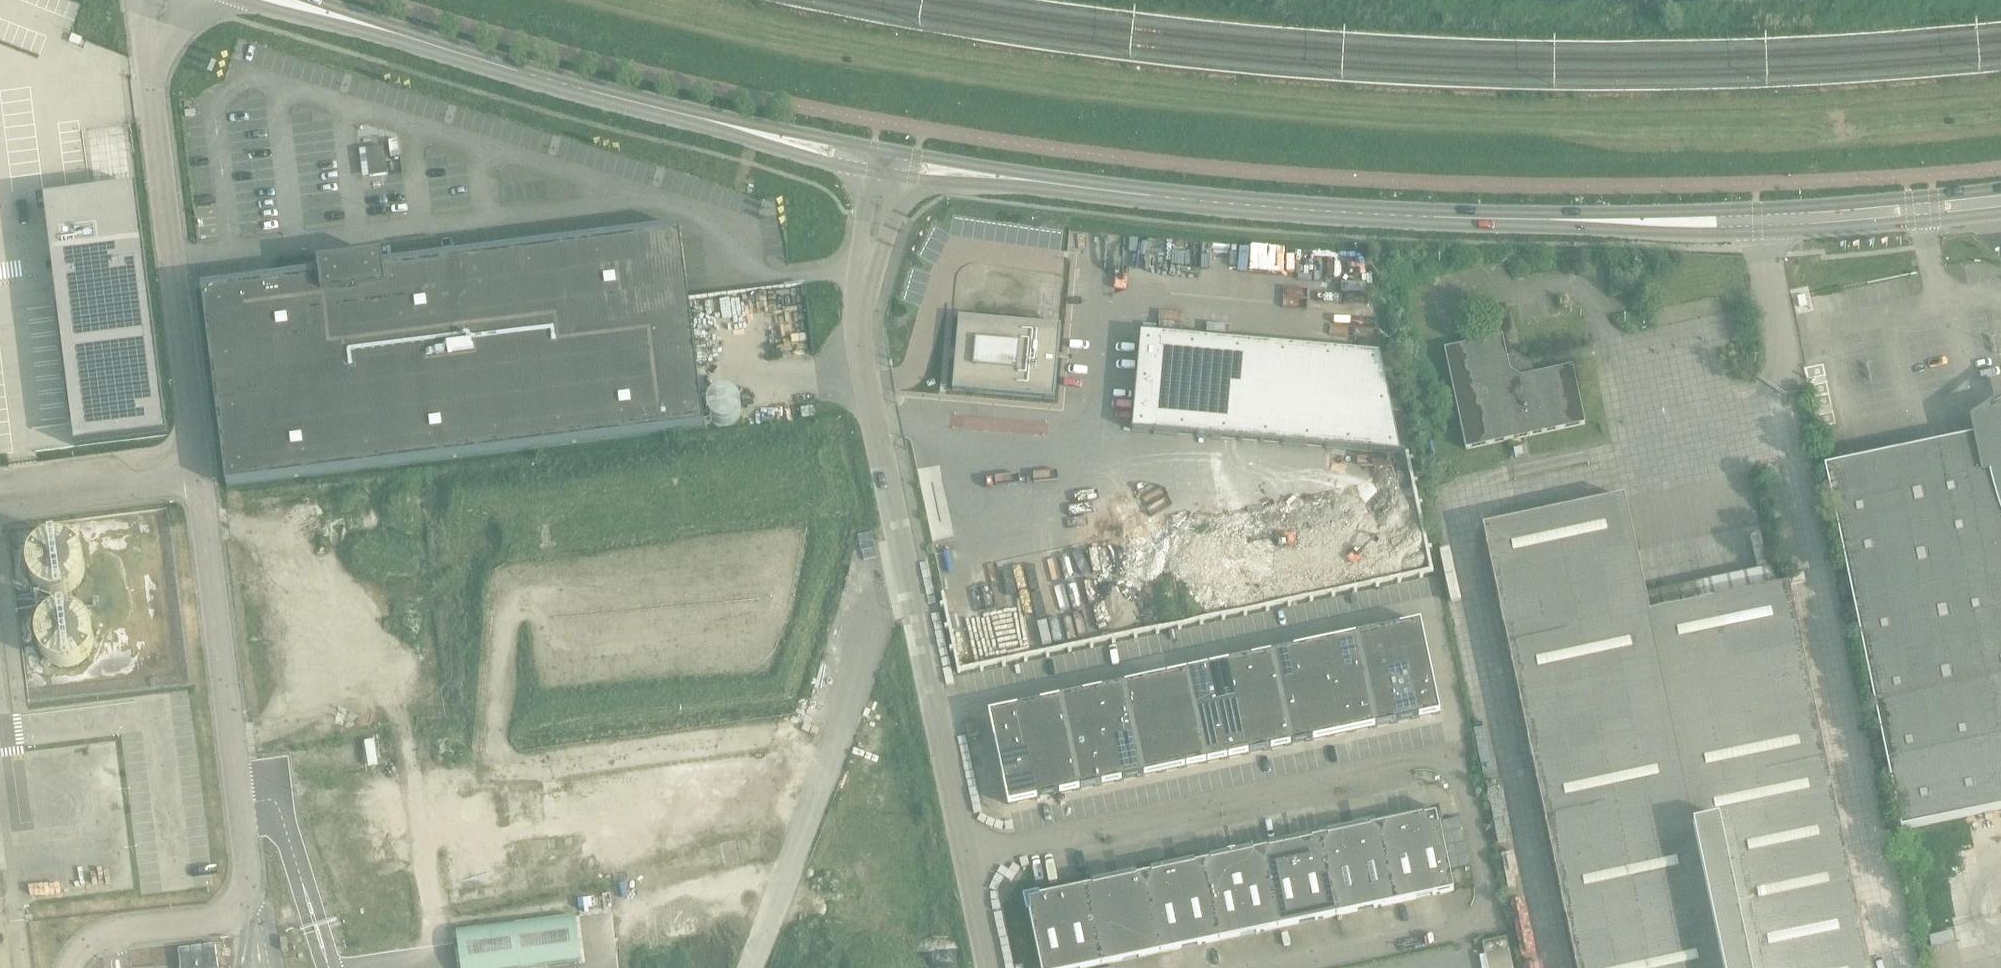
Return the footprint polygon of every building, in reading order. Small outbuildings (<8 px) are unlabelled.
[(361,148),(365,176),(390,173),(387,145),(361,148)] [(137,189),(44,200),(46,211),(75,447),(167,436),(137,189)] [(320,278),(206,292),(205,288),(202,288),(226,486),(704,427),(680,229),(677,229),(677,234),(384,270),(383,257),(379,258),(380,262),(322,269),(322,265),(318,265),(320,278)] [(959,317),(952,391),(1055,400),(1061,325),(959,317)] [(1141,333),(1132,431),(1401,455),(1379,354),(1141,333)] [(1529,372),(1528,371),(1512,360),(1508,361),(1503,337),(1444,349),(1466,450),(1585,424),(1573,366),(1530,375),(1529,372)] [(746,408),(730,385),(707,402),(723,424),(746,408)] [(1981,436),(1990,477),(1992,487),(1995,496),(1998,505),(2000,514),(2000,406),(1979,421),(1981,436)] [(1886,762),(1901,830),(2000,809),(2000,514),(1998,505),(1995,496),(1992,487),(1990,477),(1981,436),(1951,442),(1826,468),(1825,469),(1886,762)] [(1789,586),(1650,615),(1625,498),(1482,528),(1576,967),(1870,967),(1789,586)] [(378,529),(421,526),(419,506),(376,509),(378,529)] [(87,565),(87,564),(87,558),(85,552),(82,546),(78,542),(69,535),(64,533),(58,532),(52,532),(45,534),(35,540),(30,545),(27,550),(25,556),(24,563),(24,569),(26,575),(31,585),(41,592),(47,594),(53,596),(58,596),(66,594),(72,591),(76,588),(81,583),(84,577),(87,571),(87,565)] [(97,637),(97,636),(95,625),(91,618),(89,614),(84,610),(79,607),(72,604),(68,604),(60,604),(53,606),(47,609),(43,612),(38,618),(36,623),(34,629),(33,635),(35,646),(38,653),(42,658),(51,664),(56,666),(63,667),(69,667),(75,666),(82,663),(86,659),(91,654),(94,648),(96,644),(97,637)] [(1440,714),(1420,623),(989,714),(1009,806),(1440,714)] [(978,724),(967,727),(970,739),(981,737),(978,724)] [(356,740),(262,755),(266,780),(360,765),(356,740)] [(1425,815),(1379,825),(1396,903),(1455,890),(1441,826),(1444,826),(1440,810),(1424,813),(1425,815)] [(1337,915),(1396,903),(1379,825),(1371,827),(1371,824),(1328,833),(1329,836),(1321,837),(1337,915)] [(1279,928),(1337,915),(1321,837),(1313,839),(1312,837),(1269,846),(1270,848),(1262,850),(1279,928)] [(1211,861),(1203,862),(1220,940),(1279,928),(1262,850),(1254,852),(1254,849),(1211,858),(1211,861)] [(1161,953),(1220,940),(1203,862),(1195,864),(1195,862),(1152,871),(1152,873),(1145,875),(1161,953)] [(1094,886),(1086,887),(1102,965),(1161,953),(1145,875),(1137,876),(1136,874),(1093,883),(1094,886)] [(1102,965),(1086,887),(1041,897),(1040,894),(1024,898),(1027,910),(1029,909),(1042,967),(1090,967),(1102,965)] [(1482,943),(1487,967),(1513,967),(1507,938),(1482,943)]
